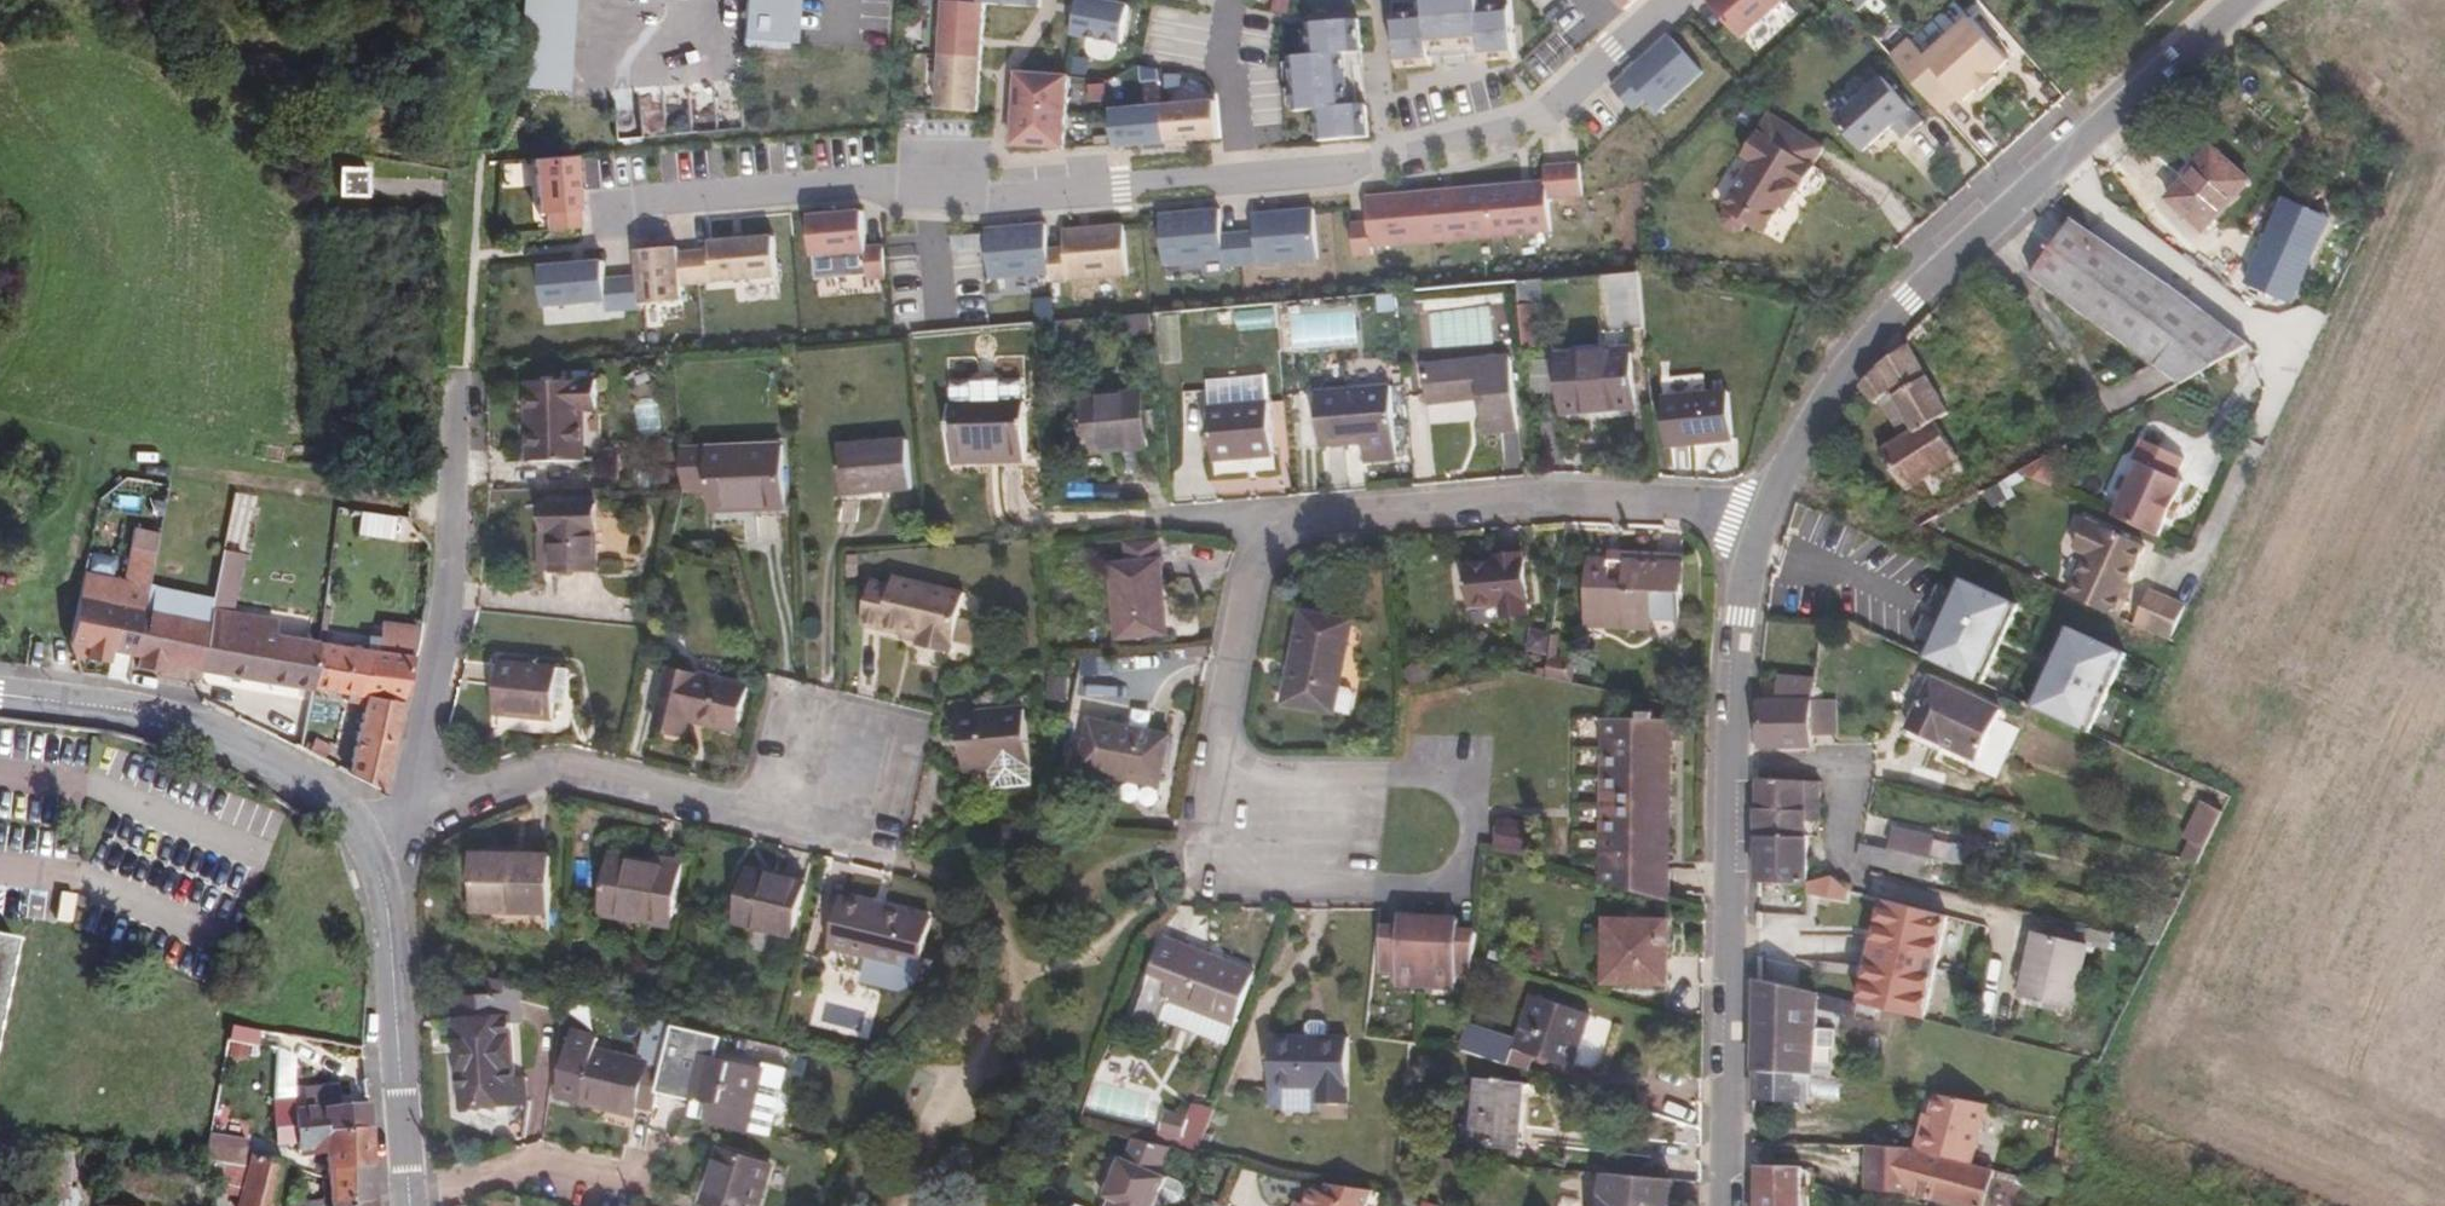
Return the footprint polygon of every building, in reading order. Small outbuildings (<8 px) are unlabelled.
[(738,41),(782,44),(786,0),(742,0),(738,41)] [(931,51),(973,54),(975,25),(977,0),(935,0),(931,51)] [(1115,0),(1069,0),(1064,27),(1111,37),(1118,1),(1115,0)] [(1487,53),(1486,39),(1482,4),(1482,0),(1385,0),(1391,60),(1419,58),(1416,28),(1454,24),(1457,57),(1487,53)] [(1738,28),(1769,0),(1713,0),(1738,28)] [(1907,35),(1888,52),(1940,108),(1957,92),(1961,95),(1976,82),(1983,75),(1990,68),(2005,55),(1968,12),(1923,53),(1907,35)] [(1628,57),(1623,62),(1657,101),(1696,68),(1662,28),(1628,57)] [(1354,65),(1352,35),(1337,36),(1302,39),(1283,40),(1285,69),(1268,71),(1272,117),(1287,116),(1289,137),(1356,131),(1354,104),(1325,106),(1322,68),(1354,65)] [(973,54),(931,51),(926,105),(969,108),(971,82),(973,54)] [(1055,72),(1009,68),(1008,92),(1007,104),(1052,108),(1055,72)] [(1976,82),(1979,85),(1994,72),(1990,68),(1983,75),(1976,82)] [(1882,75),(1835,118),(1863,149),(1892,123),(1904,136),(1922,119),(1882,75)] [(1206,92),(1154,97),(1158,138),(1186,135),(1210,133),(1206,92)] [(1154,97),(1102,103),(1106,143),(1134,140),(1158,138),(1154,97)] [(1052,108),(1007,104),(1006,123),(1005,141),(1050,143),(1052,108)] [(1723,204),(1718,211),(1719,219),(1729,225),(1736,222),(1741,214),(1762,228),(1779,200),(1783,202),(1794,184),(1797,186),(1811,162),(1807,160),(1820,139),(1766,107),(1739,150),(1749,157),(1721,203),(1723,204)] [(2256,166),(2222,140),(2182,193),(2215,220),(2256,166)] [(566,153),(524,156),(528,209),(570,206),(566,153)] [(1539,176),(1540,193),(1576,190),(1572,158),(1537,161),(1539,176)] [(373,196),(373,166),(342,162),(341,192),(373,196)] [(1511,179),(1479,182),(1483,232),(1543,226),(1540,193),(1539,176),(1511,179)] [(1444,184),(1418,186),(1422,237),(1483,232),(1479,182),(1444,184)] [(1378,189),(1358,191),(1362,241),(1422,237),(1418,186),(1378,189)] [(1267,195),(1245,197),(1247,215),(1229,216),(1231,229),(1233,248),(1309,242),(1305,192),(1267,195)] [(2285,199),(2244,293),(2258,304),(2264,293),(2292,303),(2329,218),(2285,199)] [(1172,208),(1152,210),(1156,260),(1215,255),(1216,262),(1234,261),(1231,229),(1214,230),(1212,205),(1172,208)] [(2198,387),(2264,346),(2105,224),(2091,213),(2048,268),(2150,347),(2125,385),(2142,409),(2192,381),(2198,387)] [(1005,223),(977,226),(982,275),(1042,269),(1037,220),(1005,223)] [(1107,222),(1053,228),(1057,270),(1111,265),(1107,222)] [(856,231),(803,236),(807,280),(860,275),(856,231)] [(650,246),(629,249),(634,298),(679,293),(674,244),(650,246)] [(760,245),(701,249),(705,294),(764,289),(760,245)] [(563,261),(530,265),(534,311),(606,305),(602,258),(563,261)] [(1923,335),(1902,355),(1911,364),(1929,345),(1923,335)] [(1631,396),(1626,344),(1553,349),(1557,399),(1631,396)] [(1510,415),(1503,351),(1417,356),(1420,391),(1475,389),(1478,417),(1510,415)] [(1264,428),(1255,353),(1195,357),(1203,433),(1264,428)] [(1870,388),(1872,392),(1876,401),(1889,395),(1913,447),(1901,452),(1873,462),(1887,498),(1914,488),(1960,473),(1943,437),(1952,433),(1911,364),(1902,355),(1870,388)] [(940,374),(940,399),(1010,397),(1009,372),(988,373),(988,370),(961,371),(961,374),(940,374)] [(585,402),(582,377),(515,380),(516,455),(570,454),(572,403),(585,402)] [(1389,447),(1382,378),(1310,382),(1315,433),(1357,432),(1359,450),(1389,447)] [(1735,432),(1727,389),(1669,395),(1675,439),(1735,432)] [(1140,440),(1135,393),(1073,397),(1077,445),(1140,440)] [(1889,395),(1876,401),(1901,452),(1913,447),(1889,395)] [(940,399),(938,399),(941,459),(1014,457),(1012,397),(1010,397),(940,399)] [(2024,453),(2037,476),(2077,453),(2063,430),(2024,453)] [(897,482),(895,437),(831,439),(834,486),(897,482)] [(667,448),(669,483),(700,483),(702,508),(752,506),(755,511),(779,509),(774,446),(667,448)] [(2146,471),(2119,525),(2162,547),(2172,527),(2179,513),(2190,493),(2184,490),(2194,471),(2151,450),(2141,469),(2146,471)] [(2019,485),(2030,480),(2037,476),(2024,453),(2012,470),(2019,485)] [(1960,473),(1914,488),(1926,506),(1968,491),(1960,473)] [(580,570),(580,507),(529,510),(528,538),(520,539),(522,571),(580,570)] [(2179,513),(2172,527),(2178,530),(2185,516),(2179,513)] [(2076,603),(2117,621),(2127,602),(2122,599),(2128,586),(2143,554),(2087,527),(2074,553),(2086,559),(2076,582),(2084,587),(2076,603)] [(1159,631),(1149,553),(1143,554),(1140,538),(1112,544),(1113,558),(1101,561),(1110,637),(1159,631)] [(1532,598),(1534,540),(1508,541),(1508,551),(1476,552),(1474,584),(1505,584),(1505,598),(1532,598)] [(1672,620),(1678,554),(1620,547),(1618,553),(1588,549),(1582,611),(1672,620)] [(192,677),(302,696),(354,705),(337,777),(370,792),(402,667),(355,659),(263,643),(265,631),(222,624),(234,563),(215,560),(206,605),(177,599),(173,626),(136,618),(76,604),(70,602),(60,646),(129,659),(127,670),(153,676),(152,682),(189,689),(192,677)] [(941,644),(952,584),(860,564),(852,608),(871,614),(871,622),(908,629),(907,637),(941,644)] [(2017,604),(1963,579),(1927,656),(1982,681),(2017,604)] [(173,626),(177,599),(142,592),(81,580),(76,604),(136,618),(173,626)] [(2076,582),(2068,599),(2076,603),(2084,587),(2076,582)] [(2122,599),(2127,602),(2133,589),(2128,586),(2122,599)] [(2174,647),(2189,614),(2156,598),(2141,630),(2174,647)] [(1328,704),(1344,610),(1297,601),(1279,694),(1328,704)] [(403,661),(409,630),(363,621),(355,659),(402,667),(403,661)] [(2123,654),(2067,629),(2033,706),(2088,731),(2123,654)] [(558,699),(558,665),(489,663),(487,710),(542,714),(544,698),(558,699)] [(1821,690),(1821,670),(1795,666),(1787,665),(1786,694),(1763,694),(1765,738),(1822,738),(1822,725),(1821,690)] [(1055,688),(1057,667),(1044,667),(1042,688),(1055,688)] [(732,719),(739,681),(662,668),(650,723),(678,729),(683,710),(732,719)] [(1846,692),(1821,690),(1822,725),(1846,726),(1846,692)] [(1973,753),(1987,726),(1922,692),(1913,711),(1909,722),(1973,753)] [(1018,777),(1014,700),(967,703),(964,694),(946,696),(949,726),(952,726),(956,754),(976,754),(980,778),(1018,777)] [(1185,715),(1189,703),(1175,698),(1172,712),(1185,715)] [(1157,779),(1161,732),(1086,720),(1077,772),(1116,779),(1120,773),(1157,779)] [(1612,721),(1600,891),(1665,904),(1675,729),(1612,721)] [(306,747),(300,756),(312,763),(317,753),(306,747)] [(1765,897),(1815,898),(1815,874),(1816,820),(1809,820),(1809,808),(1825,808),(1826,770),(1767,764),(1766,805),(1765,869),(1765,897)] [(2190,881),(2213,830),(2188,818),(2174,854),(2178,857),(2171,875),(2190,881)] [(1874,858),(1873,861),(1935,879),(1946,839),(1908,827),(1901,850),(1879,843),(1874,858)] [(547,899),(549,843),(478,840),(478,894),(547,899)] [(1506,846),(1503,868),(1503,871),(1519,874),(1522,846),(1506,843),(1506,846)] [(1487,866),(1503,868),(1506,846),(1489,844),(1487,866)] [(669,908),(680,850),(657,846),(652,854),(611,848),(603,896),(669,908)] [(789,925),(801,875),(747,861),(734,911),(789,925)] [(916,949),(926,912),(840,888),(827,935),(896,955),(901,944),(916,949)] [(1952,916),(1912,904),(1901,951),(1937,962),(1952,916)] [(21,911),(0,906),(0,1011),(21,911)] [(1394,922),(1377,921),(1373,955),(1392,955),(1392,972),(1451,974),(1452,958),(1468,958),(1471,923),(1453,922),(1453,910),(1394,908),(1394,922)] [(1601,979),(1660,983),(1663,923),(1604,919),(1601,979)] [(1218,1038),(1245,965),(1161,933),(1131,1016),(1153,1025),(1158,1016),(1218,1038)] [(2016,1003),(2065,1014),(2081,948),(2033,936),(2016,1003)] [(1757,1026),(1752,1070),(1750,1086),(1796,1093),(1799,1074),(1819,1078),(1821,1063),(1839,1066),(1841,1032),(1822,1028),(1824,1009),(1837,1019),(1863,1027),(1866,1014),(1848,1008),(1825,1001),(1812,997),(1798,992),(1782,987),(1783,978),(1780,947),(1764,945),(1763,982),(1757,1026)] [(1889,1021),(1876,1016),(1882,992),(1833,976),(1832,979),(1804,970),(1800,985),(1783,978),(1782,987),(1798,992),(1812,997),(1825,1001),(1848,1008),(1866,1014),(1863,1027),(1885,1034),(1889,1021)] [(514,991),(488,984),(489,1008),(454,1011),(456,1032),(451,1032),(458,1112),(521,1109),(520,1086),(511,1086),(505,1029),(516,1028),(514,991)] [(1460,1044),(1458,1068),(1514,1078),(1517,1060),(1559,1067),(1567,1012),(1511,1002),(1500,1056),(1489,1054),(1489,1047),(1460,1044)] [(593,1008),(571,1003),(566,1025),(587,1030),(593,1008)] [(668,1051),(673,1027),(663,1024),(652,1022),(640,1069),(646,1071),(644,1079),(595,1066),(598,1053),(570,1046),(555,1108),(628,1128),(631,1120),(648,1124),(653,1109),(692,1119),(693,1115),(705,1118),(701,1137),(738,1148),(747,1115),(754,1091),(683,1071),(686,1055),(668,1051)] [(262,1044),(264,1030),(238,1026),(235,1041),(262,1044)] [(691,1031),(673,1027),(668,1051),(686,1055),(691,1031)] [(1338,1098),(1338,1036),(1268,1034),(1266,1109),(1312,1112),(1313,1098),(1338,1098)] [(274,1052),(280,1094),(293,1092),(290,1061),(274,1052)] [(1819,1078),(1838,1082),(1839,1066),(1821,1063),(1819,1078)] [(369,1110),(369,1103),(336,1105),(334,1084),(299,1086),(299,1105),(272,1106),(272,1126),(278,1126),(279,1138),(290,1138),(291,1146),(334,1143),(334,1134),(371,1132),(369,1110)] [(1458,1151),(1510,1155),(1516,1095),(1474,1092),(1471,1126),(1459,1125),(1458,1151)] [(1932,1126),(1921,1157),(1859,1148),(1856,1190),(1917,1203),(1927,1205),(1999,1205),(2005,1188),(1976,1178),(1995,1124),(1945,1110),(1938,1128),(1932,1126)] [(1172,1136),(1175,1120),(1150,1113),(1146,1129),(1172,1136)] [(747,1115),(738,1148),(758,1153),(766,1127),(763,1120),(747,1115)] [(1176,1116),(1175,1120),(1172,1136),(1184,1140),(1189,1119),(1176,1116)] [(373,1145),(371,1132),(334,1134),(334,1143),(339,1169),(340,1169),(376,1169),(373,1145)] [(54,1192),(74,1196),(79,1157),(58,1155),(54,1192)] [(1788,1159),(1743,1158),(1743,1205),(1788,1205),(1788,1159)] [(209,1162),(207,1162),(195,1160),(194,1171),(208,1173),(209,1162)] [(1104,1179),(1098,1177),(1089,1205),(1142,1205),(1146,1195),(1139,1191),(1145,1173),(1110,1161),(1104,1179)] [(263,1175),(209,1162),(208,1173),(207,1182),(235,1186),(233,1202),(262,1205),(263,1175)] [(295,1166),(264,1164),(263,1175),(262,1205),(292,1205),(295,1166)] [(378,1182),(376,1169),(340,1169),(339,1169),(345,1204),(380,1202),(378,1182)] [(766,1183),(716,1169),(706,1205),(761,1205),(766,1183)] [(1587,1184),(1583,1205),(1654,1205),(1656,1193),(1587,1184)] [(1303,1205),(1350,1205),(1352,1201),(1310,1186),(1303,1205)] [(2036,1199),(2005,1188),(1999,1205),(2034,1205),(2036,1199)] [(53,1205),(84,1205),(82,1197),(74,1196),(54,1192),(53,1205)]
